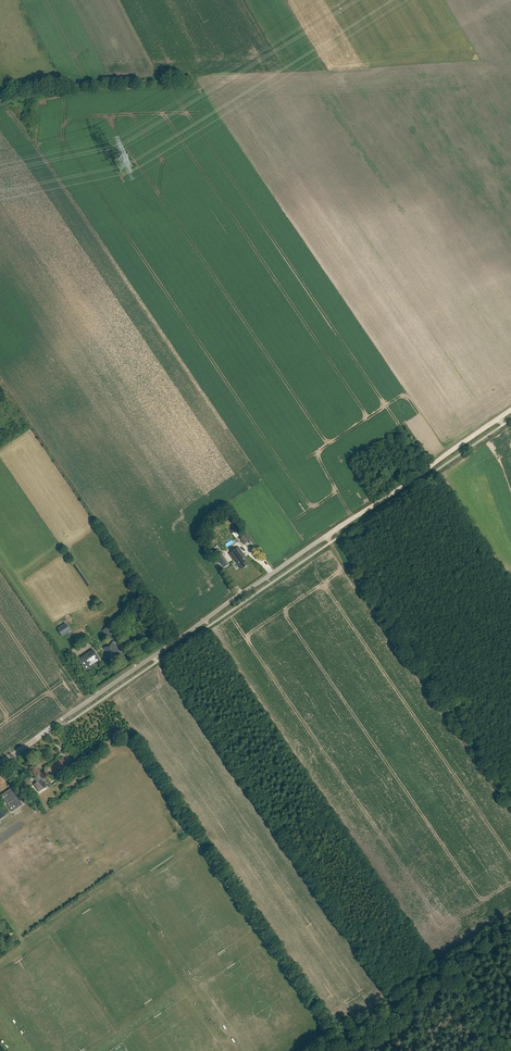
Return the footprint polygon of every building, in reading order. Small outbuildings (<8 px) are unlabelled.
[(246,534),(243,530),(239,533),(241,537),(240,538),(245,544),(250,540),(246,534)] [(249,564),(245,559),(246,558),(239,547),(229,554),(234,562),(235,561),(241,570),(249,564)] [(214,554),(223,568),(230,563),(220,550),(214,554)] [(63,637),(71,631),(66,623),(57,629),(63,637)] [(110,626),(105,630),(106,629),(110,636),(109,636),(110,637),(115,633),(110,626)] [(113,642),(103,649),(110,659),(111,658),(114,662),(123,656),(113,642)] [(86,669),(101,659),(93,648),(78,658),(86,669)] [(52,773),(61,767),(58,761),(48,767),(52,773)] [(39,780),(34,784),(39,792),(48,786),(43,780),(46,779),(46,778),(49,776),(45,771),(42,773),(36,763),(29,768),(36,777),(39,780)] [(12,812),(22,805),(21,803),(11,788),(0,796),(10,810),(12,812)]
